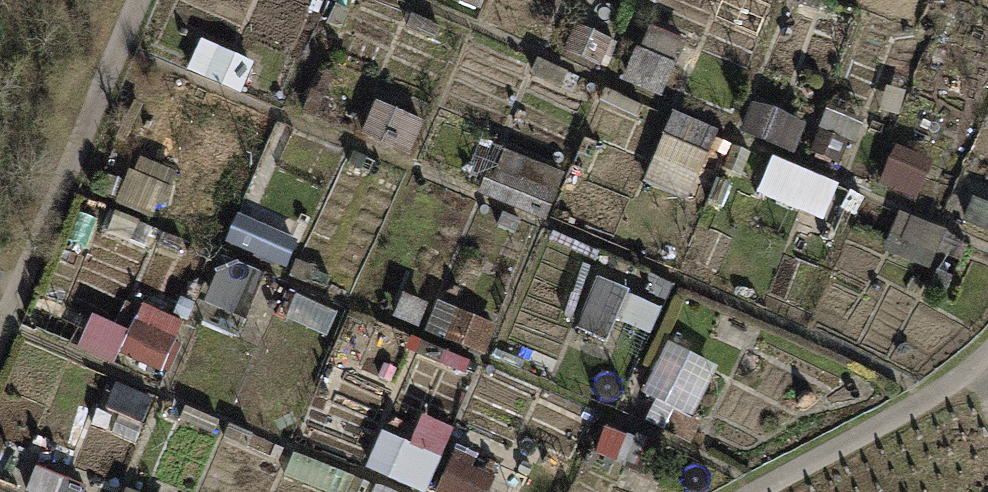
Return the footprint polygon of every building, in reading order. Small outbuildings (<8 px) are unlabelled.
[(653,28),(631,77),(669,94),(691,44),(653,28)] [(745,110),(741,134),(805,145),(809,120),(745,110)] [(670,114),(655,188),(703,198),(718,124),(670,114)] [(516,153),(497,188),(549,216),(568,181),(516,153)] [(760,203),(827,230),(846,186),(779,158),(760,203)] [(294,262),(302,234),(242,216),(234,245),(294,262)] [(657,334),(666,305),(601,285),(592,315),(657,334)] [(300,298),(286,341),(277,338),(257,402),(302,416),(336,309),(300,298)] [(402,377),(413,343),(386,334),(375,368),(402,377)] [(645,419),(694,441),(726,368),(677,347),(645,419)] [(373,469),(424,491),(433,491),(448,459),(389,433),(373,469)] [(442,491),(496,491),(506,472),(461,451),(442,491)]
